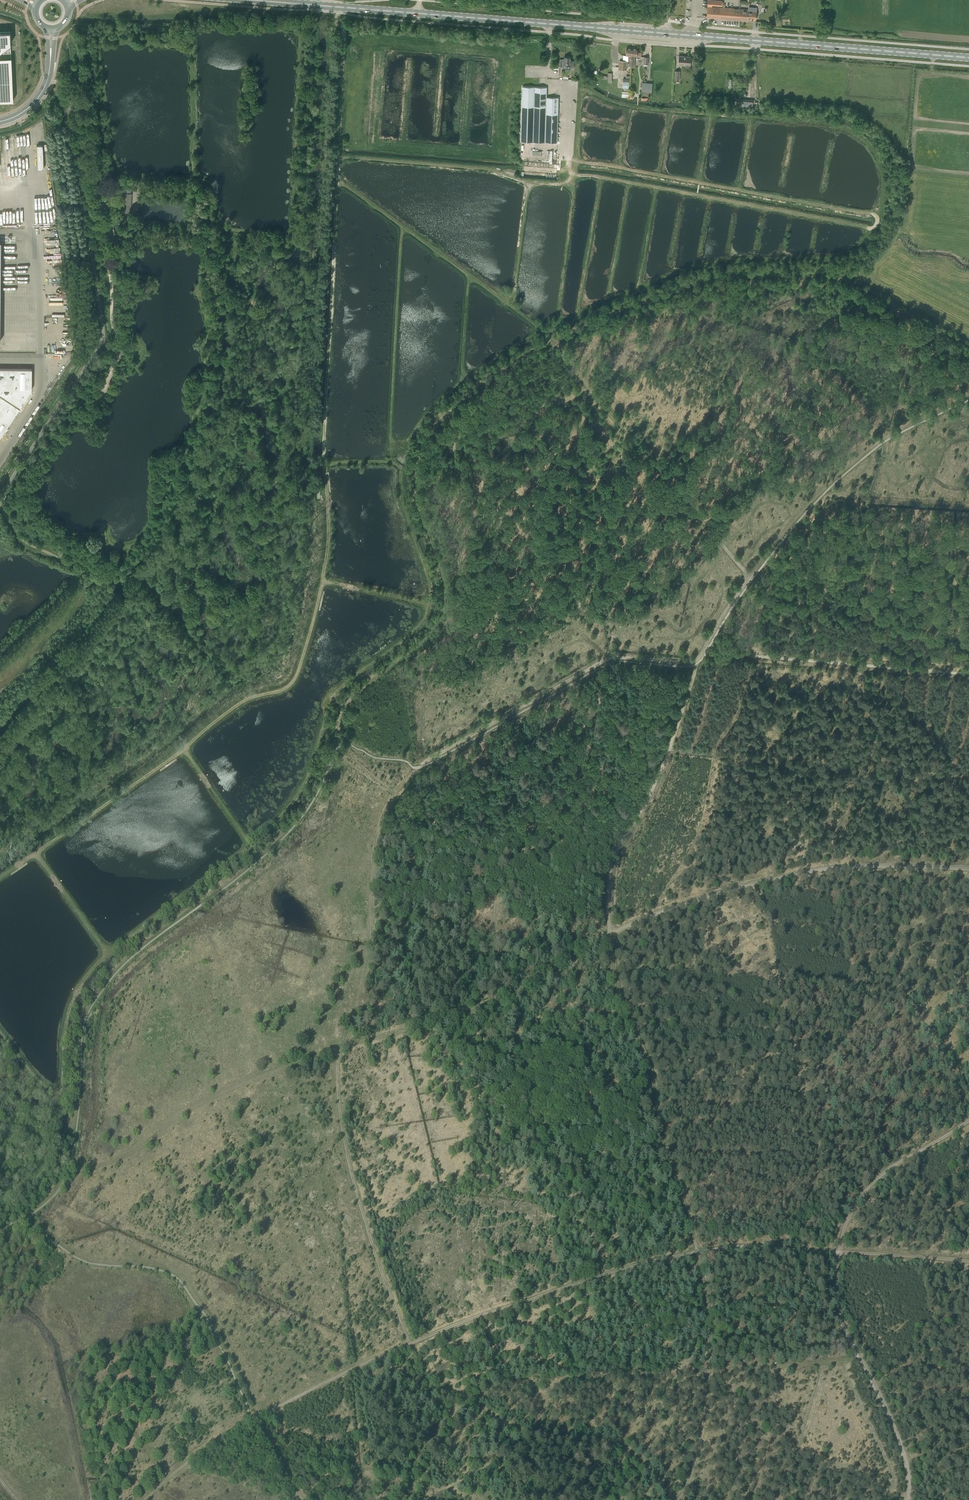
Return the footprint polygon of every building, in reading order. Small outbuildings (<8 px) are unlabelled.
[(707,18),(747,21),(748,19),(755,20),(756,15),(756,12),(748,11),(748,10),(748,9),(721,7),(712,7),(712,5),(721,5),(722,1),(713,0),(709,0),(708,0),(707,18)] [(0,32),(0,102),(12,101),(9,31),(0,32)] [(637,48),(632,48),(631,62),(631,66),(634,66),(635,56),(641,56),(641,52),(637,52),(637,48)] [(563,66),(570,66),(573,66),(574,61),(571,61),(571,56),(564,56),(564,58),(563,58),(563,59),(560,59),(559,67),(563,67),(563,66)] [(679,56),(678,65),(690,66),(691,57),(679,56)] [(652,83),(642,82),(641,91),(651,92),(652,83)] [(557,143),(558,97),(546,97),(547,87),(522,86),(521,142),(557,143)] [(740,106),(752,107),(753,100),(740,99),(740,106)] [(130,212),(131,193),(123,193),(122,212),(130,212)] [(31,390),(31,369),(0,369),(0,437),(31,390)]
